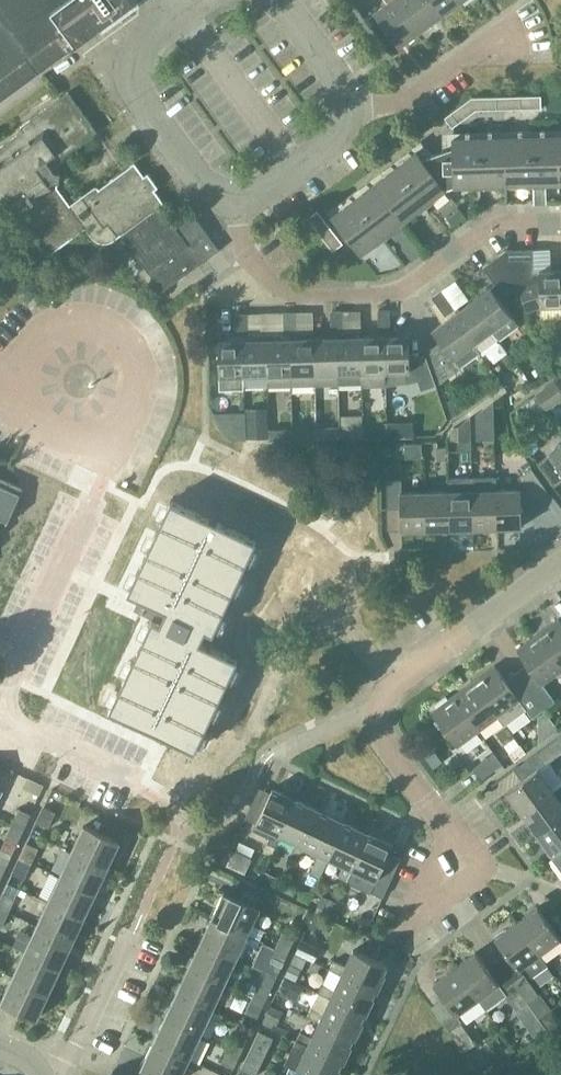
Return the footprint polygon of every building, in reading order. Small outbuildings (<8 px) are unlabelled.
[(63,56),(80,43),(135,3),(133,0),(0,0),(0,102),(63,56)] [(394,0),(384,0),(388,5),(374,15),(399,50),(420,34),(394,0)] [(425,0),(394,0),(420,34),(440,20),(425,0)] [(456,0),(425,0),(440,20),(460,5),(456,0)] [(67,95),(21,129),(24,133),(0,151),(0,162),(4,167),(0,170),(0,194),(48,258),(86,230),(76,216),(77,215),(74,211),(71,206),(67,210),(50,188),(54,184),(61,185),(62,175),(56,174),(52,169),(97,135),(67,95)] [(515,97),(506,98),(506,110),(516,110),(515,97)] [(525,97),(515,97),(516,110),(525,110),(525,97)] [(534,110),(534,97),(525,97),(525,110),(534,110)] [(543,97),(534,97),(534,110),(544,109),(543,97)] [(479,111),(474,98),(465,105),(472,115),(479,111)] [(488,111),(488,98),(474,98),(479,111),(488,111)] [(497,110),(497,98),(488,98),(488,111),(497,110)] [(506,98),(497,98),(497,110),(506,110),(506,98)] [(472,115),(465,105),(459,109),(466,120),(472,115)] [(466,120),(459,109),(453,114),(460,124),(466,120)] [(460,124),(453,114),(447,118),(454,128),(460,124)] [(456,187),(560,185),(560,137),(454,140),(455,150),(433,157),(429,152),(422,157),(418,152),(355,201),(333,217),(363,256),(447,191),(448,193),(456,189),(456,187)] [(429,152),(422,143),(415,148),(418,152),(422,157),(429,152)] [(95,241),(99,243),(103,245),(107,245),(111,244),(115,241),(122,236),(161,207),(164,204),(155,192),(158,190),(148,176),(145,179),(134,165),(74,211),(77,215),(76,216),(86,230),(92,238),(95,241)] [(534,189),(534,204),(546,204),(545,189),(534,189)] [(161,207),(122,236),(164,292),(211,257),(209,253),(208,253),(205,249),(207,239),(210,237),(199,222),(194,215),(176,228),(161,207)] [(457,211),(447,219),(452,226),(463,218),(457,211)] [(326,220),(320,212),(310,219),(316,228),(326,220)] [(326,220),(316,228),(322,236),(332,228),(326,220)] [(339,236),(332,228),(322,236),(328,244),(339,236)] [(345,245),(339,236),(328,244),(335,253),(345,245)] [(533,251),(505,252),(517,285),(518,285),(524,285),(534,282),(534,272),(533,251)] [(517,285),(505,252),(483,268),(503,295),(517,285)] [(518,285),(526,312),(540,307),(560,306),(560,271),(539,272),(534,272),(534,282),(524,285),(518,285)] [(519,327),(512,317),(491,289),(471,303),(492,331),(498,340),(499,341),(519,327)] [(439,307),(448,301),(441,292),(433,298),(439,307)] [(454,310),(448,301),(439,307),(445,316),(454,310)] [(492,331),(471,303),(452,317),(479,354),(498,340),(492,331)] [(379,322),(390,322),(389,311),(379,311),(379,322)] [(332,324),(343,323),(342,312),(332,313),(332,324)] [(285,325),(295,325),(295,314),(284,314),(285,325)] [(237,326),(248,326),(247,315),(237,315),(237,326)] [(452,317),(433,331),(441,343),(429,351),(441,384),(458,372),(457,370),(465,365),(479,354),(452,317)] [(390,333),(390,322),(379,322),(379,333),(390,333)] [(343,323),(332,324),(332,335),(343,334),(343,323)] [(295,325),(285,325),(285,336),(296,336),(295,325)] [(248,326),(237,326),(238,337),(248,337),(248,326)] [(385,337),(361,338),(362,384),(363,388),(386,387),(386,373),(385,337)] [(409,337),(385,337),(386,373),(404,372),(408,385),(418,381),(421,391),(436,386),(425,356),(410,362),(409,337)] [(362,384),(361,338),(338,339),(338,374),(339,374),(339,385),(362,384)] [(338,339),(314,340),(315,386),(339,385),(339,374),(338,374),(338,339)] [(290,340),(267,341),(268,376),(267,376),(268,387),(292,387),(290,340)] [(315,386),(314,340),(290,340),(292,387),(315,386)] [(267,341),(243,342),(244,377),(267,376),(268,376),(267,341)] [(244,377),(243,342),(219,342),(220,391),(244,390),(243,377),(244,377)] [(527,380),(518,387),(524,396),(533,388),(527,380)] [(483,381),(478,383),(475,387),(477,392),(481,395),(486,393),(489,389),(487,384),(483,381)] [(555,381),(536,395),(546,409),(560,399),(560,390),(555,381)] [(456,399),(447,402),(453,418),(460,412),(456,399)] [(476,429),(494,429),(493,403),(476,415),(476,429)] [(268,414),(247,414),(247,439),(269,439),(268,414)] [(470,418),(459,426),(459,443),(471,442),(470,418)] [(388,438),(405,437),(404,424),(388,425),(388,438)] [(364,439),(380,438),(379,427),(364,427),(364,439)] [(270,430),(270,440),(278,440),(278,430),(270,430)] [(318,444),(317,430),(299,431),(300,445),(318,444)] [(81,505),(97,471),(24,438),(8,472),(81,505)] [(449,448),(447,448),(437,449),(438,462),(449,461),(449,448)] [(558,465),(550,455),(538,464),(555,487),(560,483),(560,463),(558,465)] [(520,491),(497,491),(496,491),(497,529),(522,528),(522,511),(548,492),(531,469),(520,478),(520,491)] [(1,518),(7,521),(3,528),(5,529),(24,488),(0,477),(0,526),(1,518)] [(497,529),(496,491),(497,491),(497,478),(473,479),(474,530),(497,529)] [(474,530),(473,479),(449,479),(449,493),(450,493),(451,530),(474,530)] [(426,493),(403,494),(402,481),(387,481),(388,510),(401,510),(402,532),(427,531),(426,493)] [(450,493),(449,493),(426,493),(427,531),(451,530),(450,493)] [(238,659),(200,641),(206,630),(213,633),(257,541),(171,501),(128,593),(165,611),(160,622),(152,619),(109,711),(195,751),(238,659)] [(560,620),(538,635),(560,666),(560,621),(560,620)] [(517,651),(539,681),(528,689),(544,710),(555,702),(543,685),(560,672),(560,666),(538,635),(517,651)] [(495,667),(474,682),(499,717),(506,726),(527,710),(532,718),(544,710),(528,689),(517,697),(495,667)] [(499,717),(474,682),(453,697),(479,732),(499,717)] [(479,732),(453,697),(432,713),(457,748),(479,732)] [(560,754),(560,737),(537,755),(545,766),(560,754)] [(526,754),(520,746),(509,754),(515,762),(526,754)] [(432,747),(423,753),(433,768),(442,762),(432,747)] [(502,765),(495,754),(473,769),(481,780),(502,765)] [(522,814),(554,791),(538,770),(507,793),(522,814)] [(253,830),(269,838),(266,844),(275,848),(281,836),(280,836),(296,801),(272,790),(253,830)] [(522,814),(537,835),(560,818),(560,802),(554,791),(522,814)] [(320,812),(296,801),(280,836),(281,836),(296,843),(290,855),(299,859),(305,847),(304,847),(320,812)] [(19,810),(13,824),(25,830),(32,815),(19,810)] [(344,823),(320,812),(304,847),(305,847),(316,853),(314,866),(310,875),(319,879),(323,871),(328,859),(327,858),(344,823)] [(54,819),(42,813),(37,823),(49,829),(54,819)] [(537,835),(553,856),(560,849),(560,818),(537,835)] [(351,869),(368,834),(344,823),(327,858),(328,859),(343,866),(338,878),(346,881),(351,869)] [(25,830),(13,824),(6,840),(18,845),(25,830)] [(71,852),(107,868),(119,843),(83,826),(71,852)] [(382,899),(394,875),(382,869),(392,846),(368,834),(351,869),(346,881),(382,899)] [(27,844),(20,859),(32,865),(39,849),(27,844)] [(553,856),(560,867),(560,849),(553,856)] [(71,852),(60,877),(95,893),(107,868),(71,852)] [(226,866),(244,874),(251,860),(233,852),(226,866)] [(32,865),(20,859),(13,874),(25,880),(32,865)] [(1,880),(8,865),(0,861),(0,880),(1,880)] [(279,879),(265,872),(261,880),(275,887),(279,879)] [(60,877),(48,902),(83,918),(95,893),(60,877)] [(290,882),(285,891),(295,895),(297,890),(295,884),(290,882)] [(0,901),(0,910),(9,914),(21,889),(8,884),(3,894),(0,901)] [(224,892),(212,918),(247,934),(260,940),(264,930),(252,924),(259,909),(224,892)] [(330,918),(337,902),(322,895),(315,911),(330,918)] [(83,918),(48,902),(36,927),(71,944),(83,918)] [(538,908),(517,923),(539,955),(560,939),(538,908)] [(9,914),(0,910),(0,928),(2,929),(9,914)] [(304,924),(312,927),(317,925),(321,917),(309,911),(304,924)] [(212,918),(200,943),(235,959),(247,934),(212,918)] [(539,955),(517,923),(495,939),(518,970),(523,966),(532,978),(548,966),(539,955)] [(36,927),(24,952),(59,969),(71,944),(36,927)] [(284,933),(277,948),(289,954),(296,939),(284,933)] [(321,949),(302,940),(296,953),(314,962),(321,949)] [(235,959),(200,943),(188,968),(224,984),(235,959)] [(289,954),(277,948),(269,964),(282,969),(289,954)] [(342,976),(376,992),(388,967),(354,951),(346,967),(334,962),(329,972),(341,977),(342,976)] [(59,969),(24,952),(12,977),(47,994),(59,969)] [(501,999),(493,988),(499,984),(476,953),(455,969),(477,1000),(486,1011),(501,999)] [(291,964),(286,976),(297,981),(302,970),(291,964)] [(188,968),(177,993),(212,1009),(224,984),(188,968)] [(260,983),(273,989),(277,979),(255,969),(251,979),(260,983)] [(477,1000),(455,969),(433,984),(456,1015),(477,1000)] [(512,982),(528,1004),(539,996),(523,974),(512,982)] [(342,976),(341,977),(335,991),(323,986),(318,995),(330,1001),(331,1000),(365,1016),(376,992),(342,976)] [(12,977),(0,1003),(35,1020),(47,994),(12,977)] [(284,980),(278,991),(289,996),(295,985),(284,980)] [(528,1004),(512,982),(501,990),(517,1012),(528,1004)] [(260,983),(253,998),(265,1004),(273,989),(260,983)] [(177,993),(165,1018),(200,1034),(212,1009),(177,993)] [(265,1004),(253,998),(246,1014),(258,1019),(265,1004)] [(331,1000),(330,1001),(323,1015),(311,1009),(307,1018),(319,1024),(319,1023),(354,1039),(365,1016),(331,1000)] [(270,1007),(264,1020),(272,1024),(278,1011),(270,1007)] [(541,1018),(550,1030),(560,1022),(560,1020),(553,1009),(541,1018)] [(165,1018),(153,1043),(188,1060),(200,1034),(165,1018)] [(319,1023),(319,1024),(312,1038),(300,1033),(296,1041),(343,1063),(354,1039),(319,1023)] [(449,1031),(464,1052),(475,1044),(460,1023),(449,1031)] [(247,1074),(257,1074),(274,1039),(259,1032),(241,1072),(247,1074)] [(236,1033),(233,1039),(229,1048),(242,1054),(249,1039),(236,1033)] [(289,1057),(285,1066),(305,1074),(337,1074),(343,1063),(296,1041),(289,1057)] [(153,1043),(141,1069),(142,1069),(155,1074),(181,1074),(188,1060),(153,1043)] [(242,1054),(229,1048),(222,1064),(235,1070),(242,1054)]
